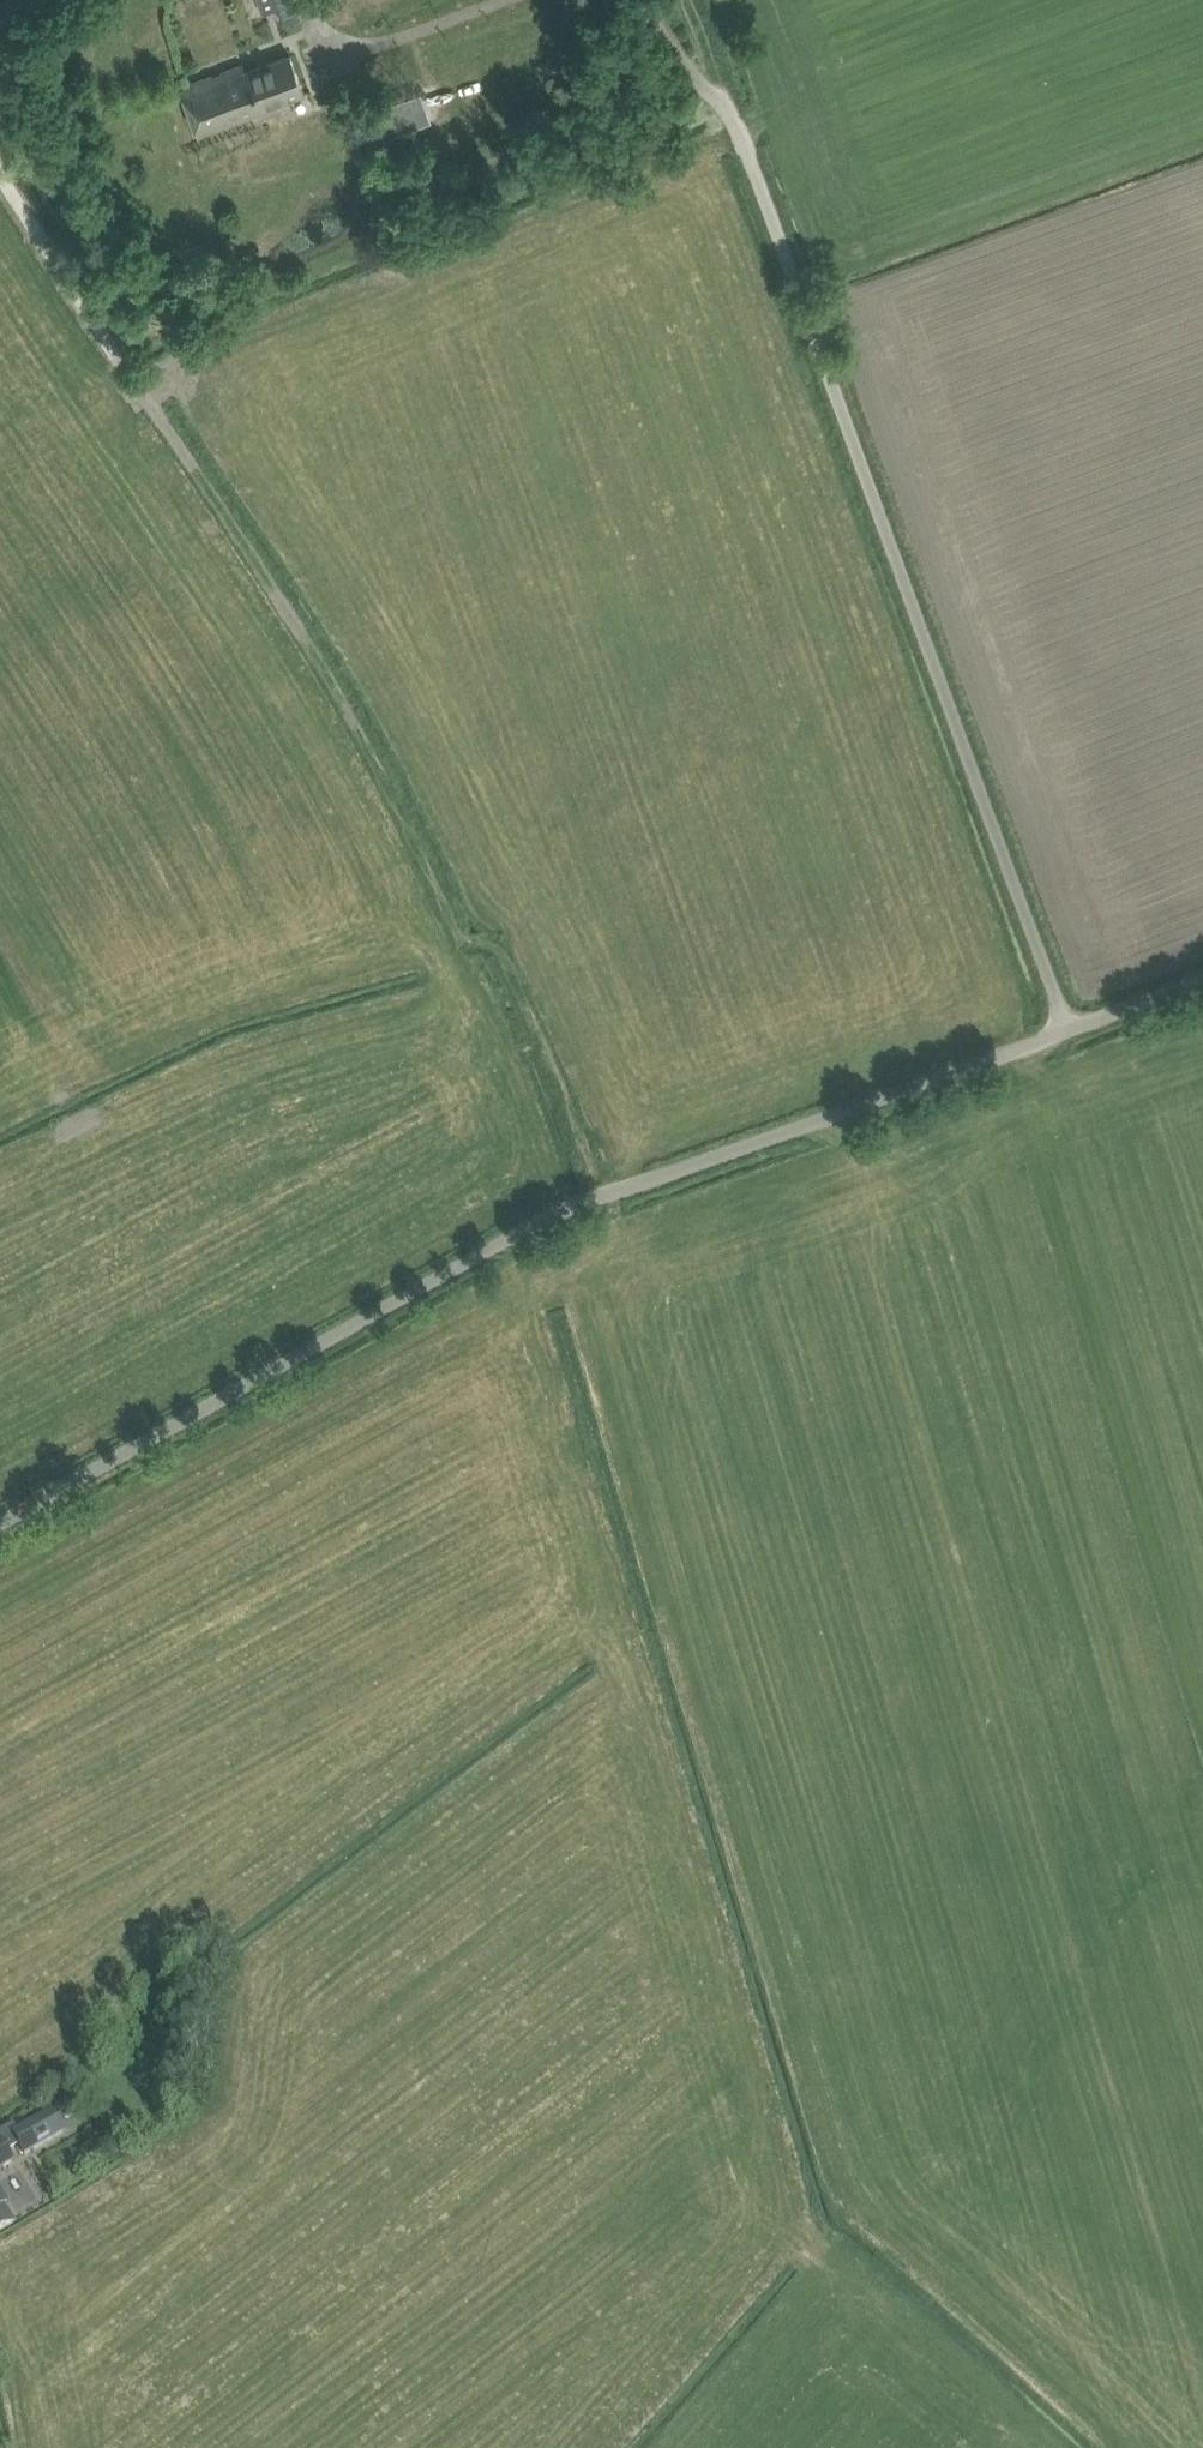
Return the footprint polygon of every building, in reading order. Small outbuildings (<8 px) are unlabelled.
[(285,23),(299,18),(293,0),(279,5),(285,23)] [(243,64),(180,87),(197,132),(305,91),(290,54),(246,70),(243,64)] [(419,94),(381,107),(388,129),(426,115),(419,94)] [(24,2157),(65,2133),(52,2112),(11,2136),(24,2157)] [(11,2162),(0,2144),(0,2169),(11,2162)] [(15,2221),(6,2206),(6,2205),(0,2194),(0,2230),(15,2221)]
